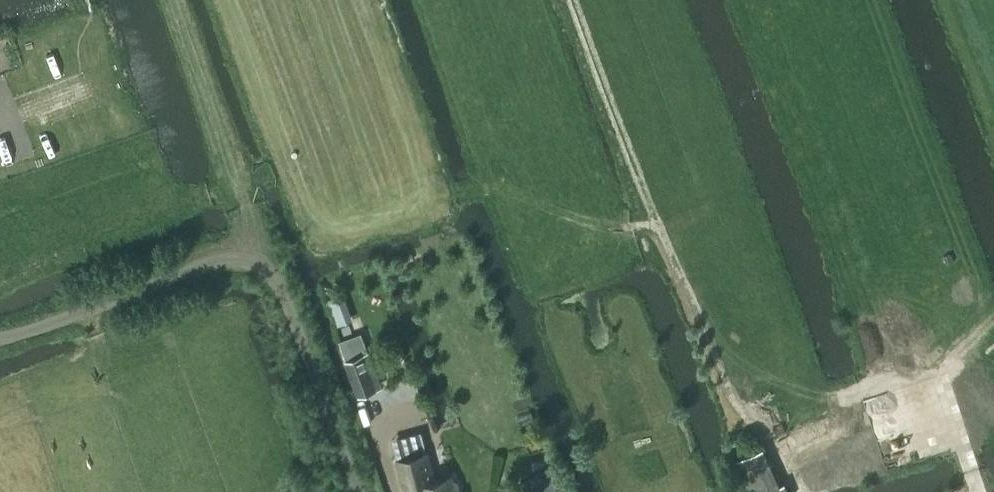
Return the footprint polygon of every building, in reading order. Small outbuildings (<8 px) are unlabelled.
[(363,337),(341,345),(346,359),(345,359),(358,394),(376,387),(363,352),(368,351),(363,337)] [(457,490),(455,482),(452,480),(451,477),(429,483),(422,454),(397,461),(406,491),(456,491),(457,490)] [(521,481),(524,491),(557,491),(552,473),(521,481)]
